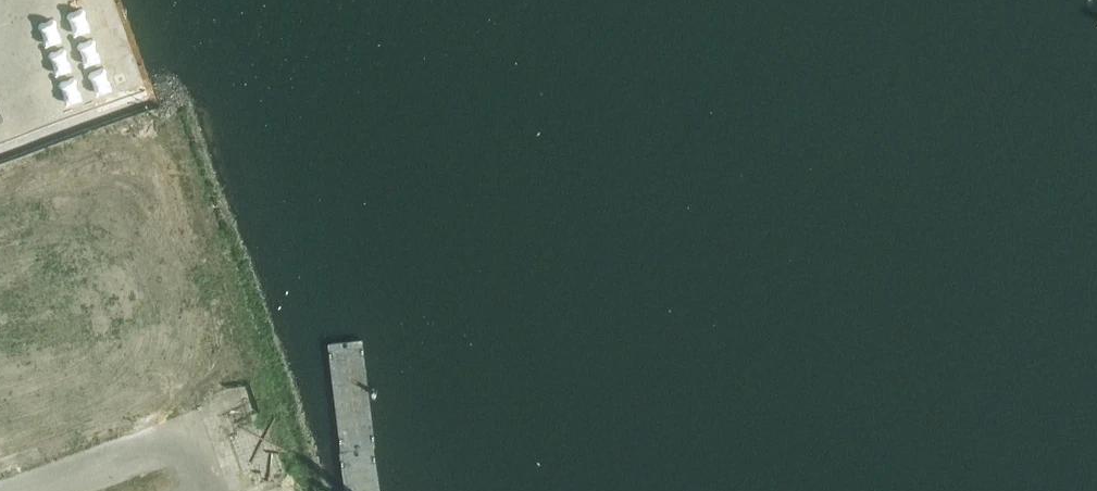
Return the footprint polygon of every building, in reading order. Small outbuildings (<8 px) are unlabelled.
[(264,399),(228,412),(246,461),(281,449),(264,399)]
